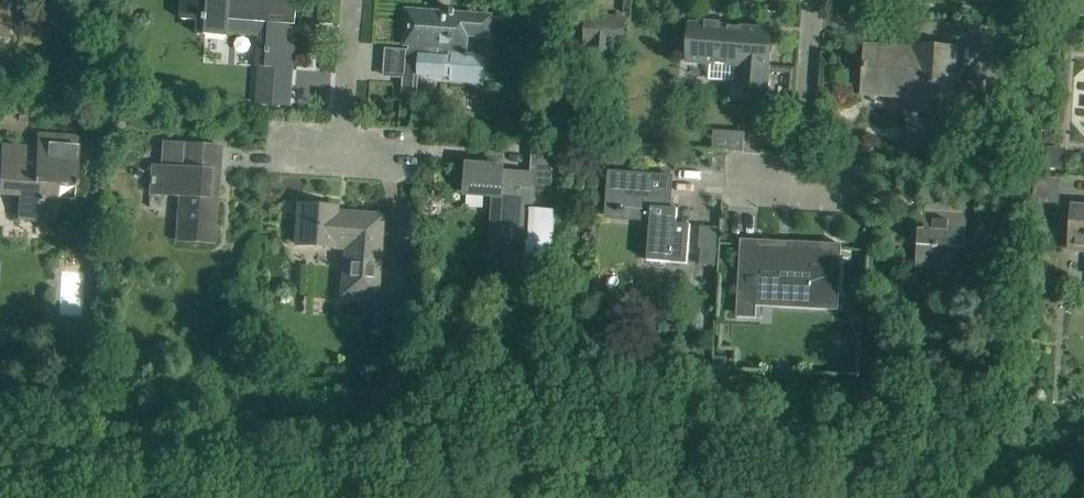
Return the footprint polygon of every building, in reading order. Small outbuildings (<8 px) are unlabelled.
[(182,19),(184,19),(197,20),(199,20),(206,21),(205,35),(206,35),(224,37),(227,37),(227,31),(260,34),(258,67),(259,67),(256,104),(273,105),(275,68),(292,69),(297,2),(267,0),(183,0),(182,11),(182,19)] [(403,79),(402,93),(417,94),(419,75),(420,56),(448,58),(446,77),(451,77),(451,81),(479,83),(479,79),(483,79),(485,60),(480,60),(481,56),(463,55),(463,49),(466,49),(467,35),(490,37),(491,16),(454,13),(454,10),(451,10),(451,15),(438,15),(439,12),(407,10),(406,25),(410,25),(409,30),(406,29),(405,45),(408,45),(408,50),(407,77),(403,76),(403,79)] [(615,46),(622,47),(624,19),(583,17),(581,44),(585,45),(584,61),(614,62),(615,46)] [(708,79),(738,82),(737,86),(751,87),(751,88),(766,89),(769,49),(741,47),(743,29),(691,25),(688,60),(709,62),(708,79)] [(954,69),(954,68),(956,49),(916,46),(915,53),(903,52),(903,48),(866,46),(862,95),(912,98),(911,111),(951,114),(951,113),(983,115),(986,71),(954,69)] [(45,79),(44,90),(63,92),(64,80),(45,79)] [(59,135),(38,133),(36,157),(28,157),(29,146),(2,145),(0,168),(0,181),(20,183),(17,219),(55,222),(57,186),(77,187),(80,136),(59,135)] [(491,252),(509,253),(510,238),(528,240),(526,269),(550,271),(554,212),(531,210),(532,189),(556,191),(560,138),(534,137),(532,177),(501,175),(502,167),(468,164),(466,194),(499,196),(498,211),(493,211),(491,252)] [(222,147),(182,144),(162,142),(161,166),(151,166),(149,194),(179,196),(176,241),(215,243),(218,198),(209,197),(211,172),(220,172),(222,147)] [(1064,149),(1047,147),(1045,168),(1062,169),(1064,149)] [(671,178),(649,176),(610,173),(608,211),(650,214),(647,261),(665,262),(687,264),(690,225),(676,224),(677,209),(666,208),(667,195),(669,195),(671,178)] [(1007,174),(1005,196),(1017,197),(1016,207),(1028,208),(1030,175),(1007,174)] [(969,200),(948,198),(926,197),(924,229),(918,229),(915,265),(938,267),(959,269),(960,248),(966,248),(969,200)] [(376,297),(380,238),(382,216),(349,214),(348,217),(335,216),(335,208),(299,205),(297,244),(347,248),(344,295),(376,297)] [(1072,207),(1070,239),(1070,250),(1083,251),(1083,207),(1072,207)] [(740,240),(737,306),(738,306),(737,317),(755,318),(756,297),(816,300),(816,295),(829,296),(829,295),(838,296),(838,291),(839,291),(841,245),(788,242),(788,249),(758,247),(758,241),(740,240)] [(89,254),(88,269),(102,270),(103,255),(89,254)] [(382,317),(381,328),(406,331),(407,320),(382,317)] [(1032,339),(1029,354),(1040,356),(1042,340),(1032,339)] [(713,361),(712,376),(726,377),(727,358),(713,358),(713,361)]
